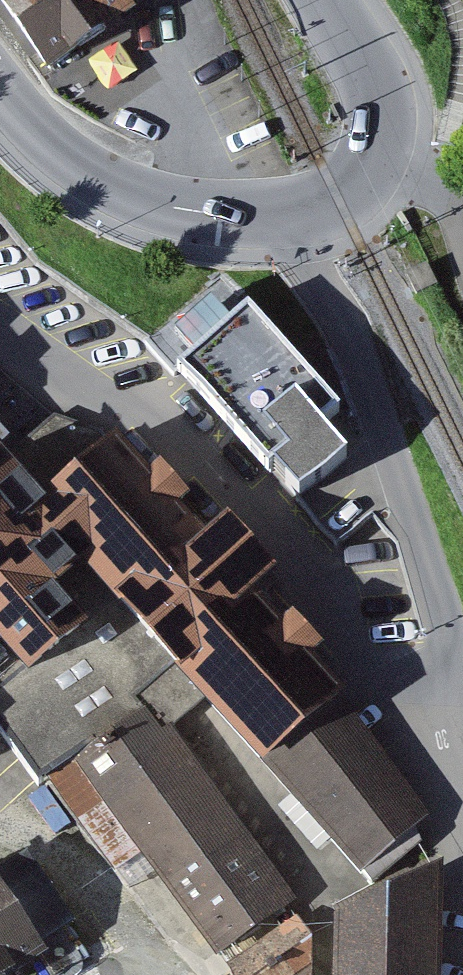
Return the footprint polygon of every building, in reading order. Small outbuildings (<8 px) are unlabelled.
[(49,67),(112,22),(144,0),(1,0),(49,67)] [(426,265),(407,275),(416,293),(435,284),(426,265)] [(361,419),(272,321),(199,387),(288,485),(361,419)] [(32,775),(47,769),(69,755),(220,949),(293,899),(166,720),(207,688),(362,859),(420,812),(328,684),(300,652),(316,638),(292,610),(277,625),(243,587),(272,564),(226,512),(205,530),(173,495),(182,489),(159,461),(149,469),(118,435),(53,482),(0,422),(0,722),(32,775)] [(15,970),(10,962),(41,943),(36,934),(65,916),(26,854),(0,870),(0,974),(7,974),(15,970)] [(339,913),(339,974),(435,974),(438,868),(339,913)] [(233,963),(239,974),(307,974),(307,936),(295,919),(233,963)]
